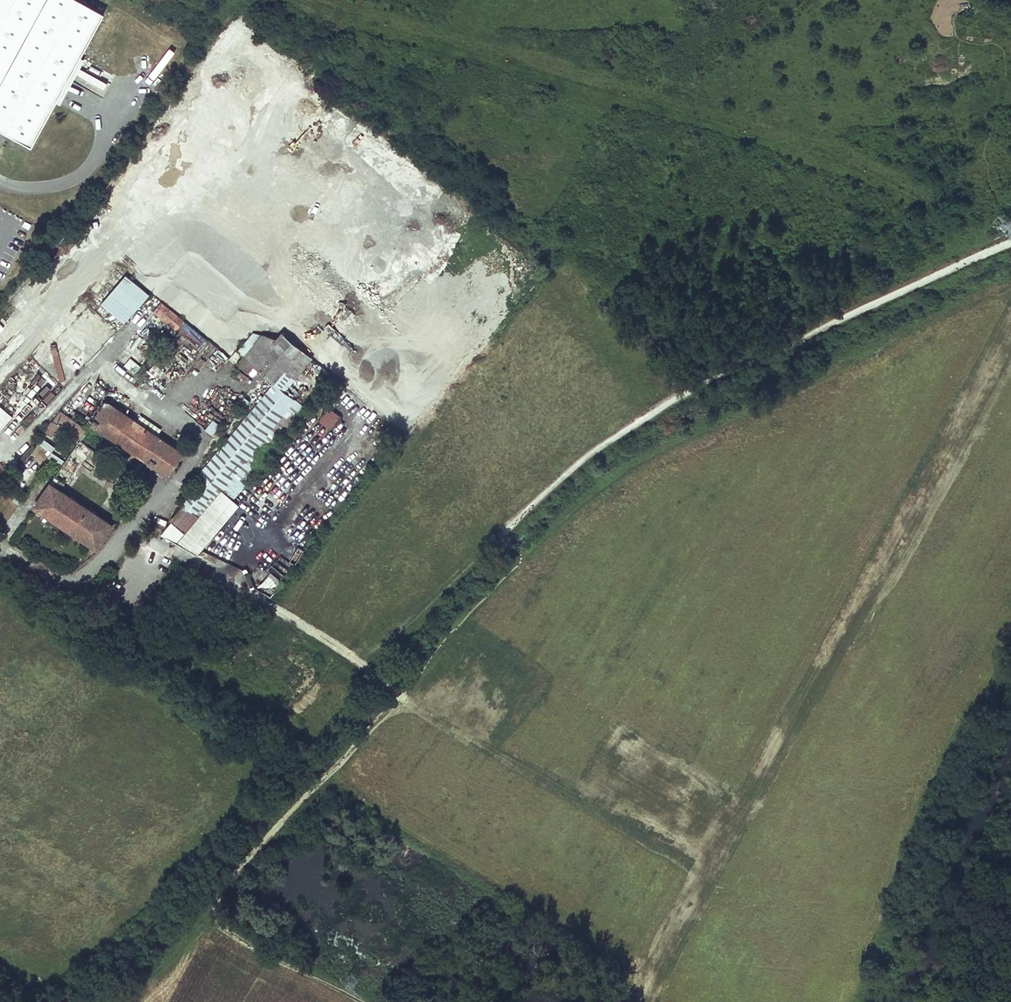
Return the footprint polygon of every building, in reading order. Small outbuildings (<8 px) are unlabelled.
[(97,0),(0,0),(0,122),(27,136),(101,2),(97,0)] [(368,292),(327,258),(287,305),(294,319),(278,338),(263,334),(262,335),(254,333),(237,352),(243,358),(238,364),(248,372),(253,366),(274,383),(285,369),(295,378),(368,292)] [(125,323),(149,294),(124,274),(100,303),(125,323)] [(177,328),(183,322),(163,303),(157,309),(177,328)] [(149,371),(159,378),(164,370),(154,363),(149,371)] [(274,383),(200,473),(205,477),(220,489),(294,399),(274,383)] [(230,498),(304,408),(294,399),(220,489),(230,498)] [(182,452),(107,400),(91,423),(112,437),(166,475),(182,452)] [(12,416),(0,406),(0,431),(12,416)] [(340,416),(329,407),(319,420),(330,429),(340,416)] [(87,428),(65,413),(57,424),(52,420),(44,430),(52,436),(59,425),(80,439),(87,428)] [(211,419),(206,431),(214,434),(219,423),(211,419)] [(112,437),(91,423),(87,428),(80,439),(73,450),(69,454),(35,505),(97,547),(112,524),(60,489),(65,482),(62,480),(86,445),(89,447),(100,454),(112,437)] [(42,439),(39,445),(52,451),(54,445),(42,439)] [(73,450),(63,443),(59,447),(69,454),(73,450)] [(89,447),(86,445),(62,480),(65,482),(89,447)] [(183,504),(198,516),(220,489),(205,477),(183,504)] [(198,516),(171,550),(189,565),(239,505),(230,498),(220,489),(198,516)] [(183,504),(166,524),(168,526),(157,539),(171,550),(198,516),(183,504)] [(256,588),(271,598),(283,580),(268,570),(256,588)]
